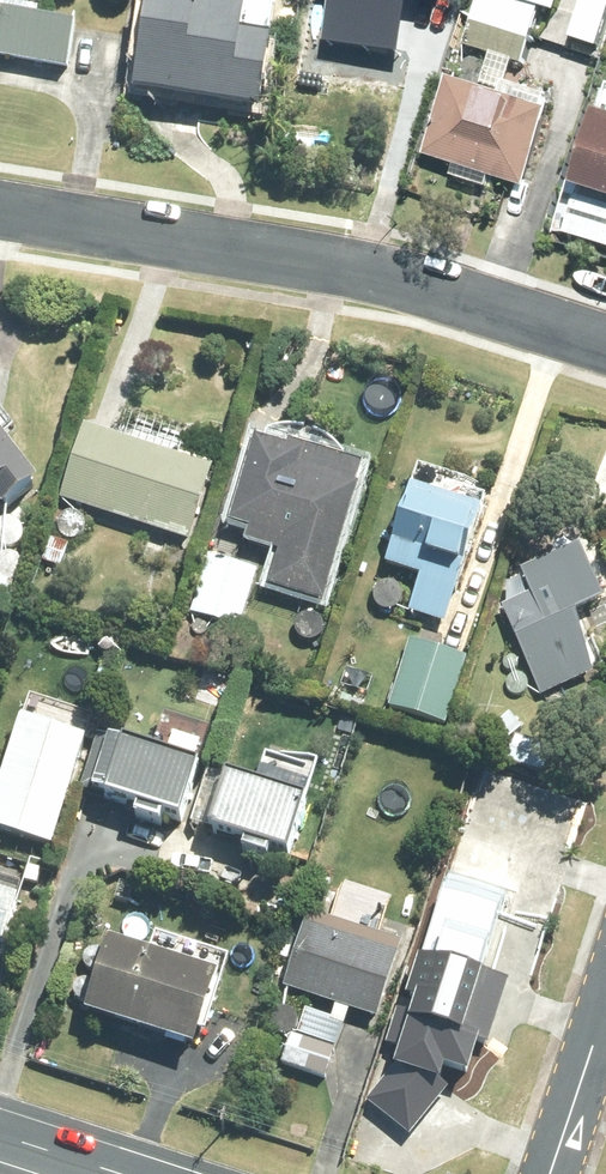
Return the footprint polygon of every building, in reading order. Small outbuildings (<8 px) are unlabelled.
[(200,0),(149,0),(133,100),(261,120),(273,47),(244,42),(248,15),(199,7),(200,0)] [(401,8),(440,16),(443,0),(357,0),(356,0),(401,8)] [(466,47),(527,68),(543,18),(541,18),(543,12),(559,17),(565,0),(481,0),(466,47)] [(573,41),(600,50),(605,32),(605,0),(587,0),(573,41)] [(0,25),(0,61),(67,73),(76,22),(3,10),(0,25)] [(451,84),(426,159),(527,192),(552,117),(451,84)] [(600,117),(576,193),(605,203),(605,119),(600,117)] [(60,503),(190,545),(214,472),(83,429),(60,503)] [(47,483),(20,448),(9,457),(0,445),(0,518),(47,483)] [(251,535),(247,547),(282,557),(272,590),(327,607),(361,494),(357,492),(363,473),(288,450),(286,456),(255,446),(230,529),(251,535)] [(387,568),(421,579),(409,615),(445,627),(483,516),(412,492),(387,568)] [(51,541),(44,563),(61,569),(68,547),(51,541)] [(148,543),(144,555),(161,560),(164,548),(148,543)] [(211,558),(192,615),(240,632),(260,575),(211,558)] [(0,581),(0,601),(13,606),(19,589),(0,581)] [(556,590),(504,612),(542,699),(593,677),(556,590)] [(410,643),(389,708),(446,727),(468,662),(410,643)] [(102,669),(96,688),(108,692),(115,674),(102,669)] [(0,788),(0,836),(50,853),(86,746),(21,724),(0,788)] [(79,794),(107,803),(106,807),(139,818),(136,825),(162,833),(165,826),(182,831),(184,824),(187,825),(197,794),(194,793),(200,775),(197,774),(208,743),(161,728),(151,760),(96,742),(79,794)] [(507,765),(548,780),(557,756),(517,740),(507,765)] [(226,784),(209,839),(245,851),(243,859),(269,867),(272,857),(290,862),(307,808),(301,806),(310,778),(266,761),(255,794),(226,784)] [(27,886),(40,889),(44,875),(31,871),(27,886)] [(19,890),(0,884),(0,955),(2,955),(17,910),(13,909),(19,890)] [(475,1012),(484,988),(480,987),(503,920),(488,914),(492,903),(486,898),(480,894),(473,892),(465,891),(458,891),(454,903),(446,900),(411,1003),(423,1007),(416,1027),(399,1021),(392,1047),(407,1053),(404,1062),(370,1105),(408,1135),(445,1090),(440,1087),(446,1069),(466,1076),(476,1045),(484,1048),(489,1041),(492,1034),(494,1027),(494,1019),(475,1012)] [(311,917),(286,992),(338,1009),(334,1022),(308,1013),(299,1041),(293,1039),(284,1066),(330,1081),(352,1013),(380,1023),(404,948),(311,917)] [(109,949),(86,1022),(195,1057),(203,1035),(206,1036),(222,986),(109,949)]
